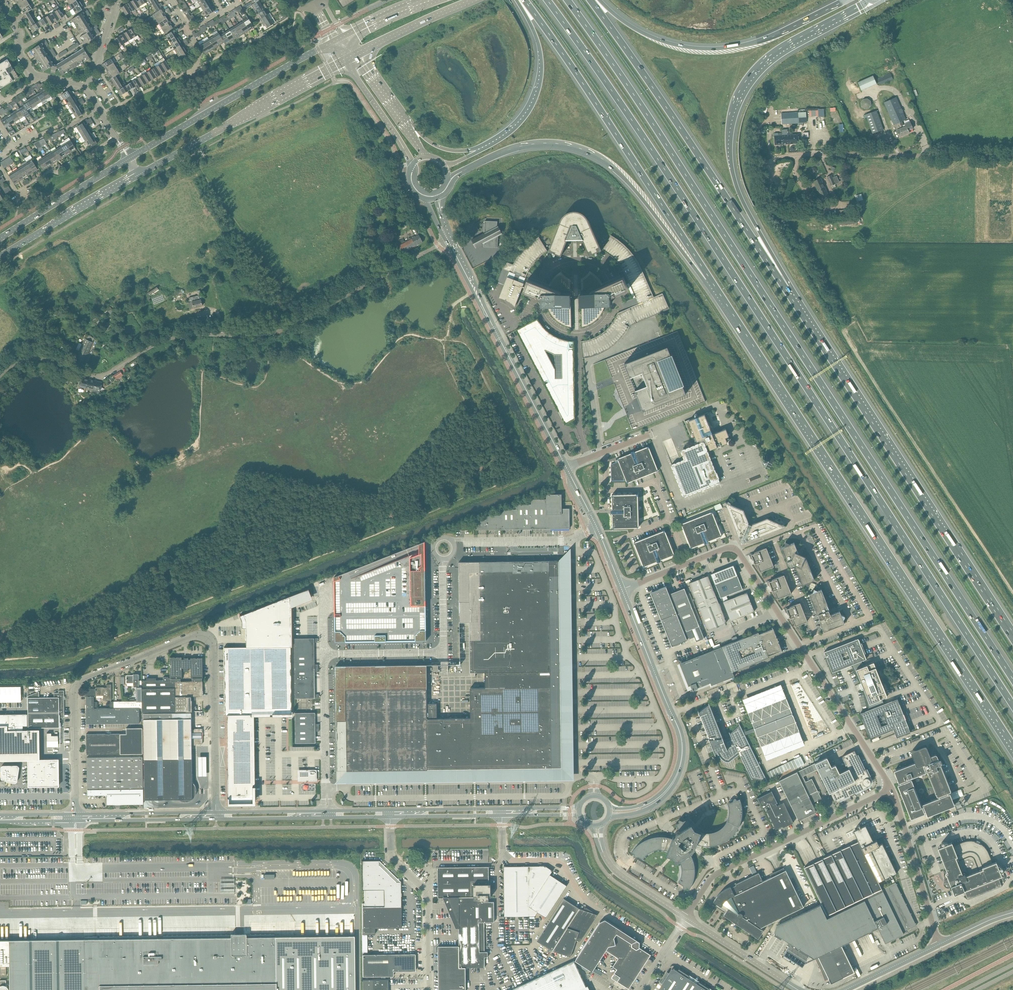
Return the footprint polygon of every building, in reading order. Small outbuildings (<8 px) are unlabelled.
[(20,10),(29,4),(27,0),(26,0),(18,5),(20,8),(19,8),(20,10)] [(80,0),(76,0),(70,4),(73,9),(81,4),(80,1),(80,0)] [(136,0),(133,0),(130,2),(135,9),(139,6),(137,1),(136,0)] [(156,0),(151,3),(157,12),(161,9),(162,9),(160,7),(163,5),(161,2),(159,4),(156,0)] [(254,10),(261,5),(259,0),(251,5),(254,10)] [(126,4),(130,12),(135,9),(130,2),(126,4)] [(200,6),(203,11),(211,6),(208,2),(200,6)] [(261,5),(254,10),(257,14),(264,10),(267,8),(264,3),(261,5)] [(22,11),(24,14),(28,12),(32,9),(29,4),(20,10),(21,12),(22,11)] [(73,9),(76,13),(85,8),(83,5),(82,6),(81,4),(73,9)] [(126,4),(121,7),(126,15),(130,12),(126,4)] [(53,9),(54,11),(59,19),(64,16),(58,6),(53,9)] [(203,11),(206,16),(214,11),(211,6),(203,11)] [(153,15),(150,16),(153,21),(156,19),(165,13),(164,12),(163,12),(161,9),(157,12),(153,14),(153,15)] [(259,19),(267,14),(264,10),(257,14),(259,19)] [(54,22),(59,19),(54,11),(50,14),(54,22)] [(24,17),(22,18),(23,21),(26,19),(29,24),(34,20),(28,12),(24,14),(23,14),(24,17)] [(81,13),(72,19),(80,33),(83,32),(84,34),(80,37),(84,44),(93,38),(89,31),(91,30),(86,22),(89,20),(87,17),(84,19),(81,13)] [(165,13),(156,19),(158,24),(167,19),(165,16),(166,15),(165,13)] [(267,14),(259,19),(262,24),(272,18),(270,13),(267,14)] [(48,22),(50,25),(54,22),(50,14),(45,17),(48,22)] [(45,17),(38,22),(41,27),(48,22),(45,17)] [(249,30),(254,27),(248,18),(243,21),(249,30)] [(275,22),(272,18),(262,24),(265,29),(275,22)] [(167,19),(158,24),(161,28),(170,23),(169,21),(169,22),(167,19)] [(33,31),(41,27),(38,22),(35,23),(34,20),(29,24),(33,31)] [(238,24),(244,33),(249,30),(243,21),(238,24)] [(170,23),(161,28),(164,33),(173,28),(171,25),(171,24),(170,23)] [(234,27),(239,36),(244,33),(238,24),(234,27)] [(136,32),(133,27),(128,30),(133,38),(141,33),(139,31),(136,32)] [(229,30),(235,39),(239,36),(234,27),(229,30)] [(133,38),(128,30),(124,33),(128,41),(133,38)] [(168,40),(176,35),(173,30),(165,35),(168,40)] [(225,45),(230,42),(224,33),(223,30),(218,33),(220,36),(224,42),(225,45)] [(224,33),(230,42),(235,39),(229,30),(224,33)] [(128,41),(124,33),(119,36),(124,44),(128,41)] [(220,36),(218,33),(213,36),(219,45),(224,42),(220,36)] [(179,40),(176,35),(168,40),(171,45),(179,40)] [(124,44),(119,36),(114,39),(119,47),(124,44)] [(209,39),(215,48),(219,45),(213,36),(209,39)] [(204,42),(210,51),(215,48),(209,39),(204,42)] [(174,49),(182,45),(179,40),(171,45),(174,49)] [(70,51),(79,45),(77,42),(68,48),(70,51)] [(204,42),(199,45),(205,54),(210,51),(204,42)] [(54,66),(53,66),(49,60),(52,58),(50,55),(47,57),(40,44),(32,49),(34,54),(33,55),(36,60),(38,59),(43,68),(42,68),(43,71),(50,67),(51,68),(51,71),(51,72),(53,73),(54,66)] [(185,49),(182,45),(174,49),(177,54),(185,49)] [(61,63),(56,66),(54,66),(53,73),(54,73),(55,72),(56,69),(57,68),(62,75),(64,74),(63,72),(72,67),(73,68),(78,65),(77,64),(86,58),(87,60),(90,58),(84,49),(79,52),(77,49),(73,52),(75,54),(65,61),(63,58),(60,60),(61,63)] [(180,59),(188,54),(185,49),(177,54),(180,59)] [(7,59),(0,63),(0,88),(18,77),(7,59)] [(111,59),(102,64),(103,66),(104,66),(105,69),(114,64),(111,59)] [(165,61),(160,64),(165,71),(170,68),(165,61)] [(106,72),(107,74),(117,68),(114,64),(105,69),(107,72),(106,72)] [(161,74),(165,71),(160,64),(156,67),(161,74)] [(156,77),(161,74),(156,67),(151,70),(156,77)] [(109,75),(111,78),(115,76),(120,73),(117,68),(107,74),(108,76),(109,75)] [(145,70),(140,73),(142,75),(146,83),(151,80),(146,73),(145,70)] [(151,70),(146,73),(151,80),(156,77),(151,70)] [(142,86),(146,83),(142,75),(137,78),(142,86)] [(121,85),(115,76),(111,78),(110,78),(112,81),(109,82),(111,85),(113,83),(116,88),(121,85)] [(136,76),(131,79),(132,81),(135,86),(137,89),(142,86),(137,78),(136,76)] [(875,76),(856,83),(858,89),(875,83),(876,85),(890,80),(888,76),(877,80),(875,76)] [(128,91),(135,86),(132,81),(125,86),(128,91)] [(121,95),(128,91),(125,86),(122,87),(121,85),(116,88),(121,95)] [(41,89),(40,90),(47,101),(52,98),(46,88),(42,91),(41,89)] [(64,99),(74,93),(73,92),(72,91),(70,92),(69,89),(61,94),(62,95),(61,95),(61,96),(62,98),(63,99),(64,98),(64,99)] [(41,102),(43,104),(47,101),(40,90),(36,92),(37,94),(36,94),(41,102)] [(73,97),(76,95),(74,93),(64,99),(67,104),(75,99),(73,97)] [(36,105),(41,102),(36,94),(32,97),(36,105)] [(26,99),(25,97),(23,99),(24,102),(22,103),(29,113),(33,110),(27,100),(26,99)] [(38,107),(36,105),(32,97),(27,100),(33,110),(38,107)] [(897,97),(884,102),(896,128),(892,129),(896,139),(909,133),(908,130),(914,128),(911,121),(906,123),(904,124),(902,121),(906,119),(897,97)] [(871,104),(871,103),(871,102),(870,100),(868,99),(866,98),(865,98),(864,99),(863,99),(862,100),(861,100),(861,102),(860,102),(860,104),(860,105),(861,106),(862,107),(863,109),(865,109),(867,109),(868,109),(869,108),(870,107),(871,106),(871,104)] [(70,108),(78,104),(80,102),(79,100),(76,101),(75,99),(67,104),(70,108)] [(30,115),(29,113),(22,103),(23,104),(20,105),(21,107),(19,108),(24,116),(25,118),(30,115)] [(70,108),(73,113),(81,108),(78,104),(70,108)] [(17,105),(15,107),(17,110),(15,111),(19,119),(24,116),(19,108),(17,105)] [(76,118),(86,112),(84,109),(82,111),(81,108),(73,113),(76,118)] [(877,110),(865,114),(866,116),(866,117),(872,134),(874,133),(884,130),(881,122),(877,110)] [(15,122),(19,119),(15,111),(10,114),(15,122)] [(807,122),(806,112),(780,114),(781,124),(807,122)] [(5,117),(10,125),(15,122),(10,114),(5,117)] [(5,128),(10,125),(5,117),(0,120),(5,128)] [(78,126),(73,129),(76,133),(77,133),(87,127),(85,125),(89,122),(87,120),(87,119),(83,121),(84,122),(78,126)] [(90,132),(87,127),(77,133),(79,138),(80,138),(90,132)] [(789,135),(786,135),(786,139),(789,138),(789,144),(799,143),(798,134),(791,135),(791,130),(788,130),(789,135)] [(83,142),(85,141),(95,135),(94,132),(91,134),(90,132),(80,138),(83,142)] [(778,133),(774,133),(774,136),(775,145),(783,144),(783,135),(782,135),(778,135),(778,133)] [(95,135),(85,141),(90,148),(97,144),(94,139),(97,137),(95,135)] [(886,136),(878,139),(880,145),(888,142),(886,136)] [(69,137),(64,140),(66,143),(71,153),(75,151),(74,151),(76,149),(69,137)] [(37,149),(42,146),(38,141),(33,143),(37,149)] [(66,143),(61,146),(67,155),(68,154),(71,153),(66,143)] [(67,155),(61,146),(56,149),(61,157),(64,156),(65,156),(67,155)] [(59,159),(61,157),(56,149),(52,152),(57,161),(59,160),(59,159)] [(52,152),(47,155),(53,164),(56,162),(57,161),(52,152)] [(42,158),(48,167),(50,166),(53,164),(47,155),(42,158)] [(8,157),(5,159),(8,164),(13,162),(10,156),(8,157)] [(48,167),(42,158),(37,161),(43,169),(46,167),(46,168),(48,167)] [(5,159),(0,162),(4,168),(8,164),(5,159)] [(31,159),(26,162),(27,163),(33,172),(38,169),(32,160),(31,159)] [(22,166),(28,175),(30,173),(31,174),(33,172),(27,163),(26,161),(21,164),(22,166)] [(28,175),(22,166),(18,169),(23,178),(25,177),(25,176),(28,175)] [(23,178),(18,169),(13,172),(18,181),(21,179),(22,179),(23,178)] [(13,172),(8,175),(14,184),(16,183),(15,182),(18,181),(13,172)] [(833,178),(831,175),(827,177),(831,186),(835,184),(838,182),(839,181),(837,177),(836,176),(833,178)] [(828,195),(821,178),(813,181),(821,198),(828,195)] [(561,220),(559,223),(558,226),(550,248),(548,251),(561,256),(568,239),(573,239),(575,239),(582,239),(589,255),(602,250),(598,242),(590,223),(588,219),(587,217),(585,215),(583,214),(581,212),(579,212),(577,211),(574,211),(572,211),(569,212),(567,213),(565,214),(563,216),(562,218),(561,220)] [(484,233),(472,240),(474,243),(474,244),(476,248),(484,244),(484,247),(498,247),(498,236),(502,234),(498,226),(497,226),(497,221),(485,221),(485,223),(484,229),(484,233)] [(397,242),(403,253),(423,242),(418,234),(405,242),(403,239),(397,242)] [(612,257),(616,260),(616,261),(620,265),(623,270),(626,275),(635,297),(622,303),(624,310),(617,313),(616,317),(613,322),(609,327),(605,331),(601,334),(596,337),(590,339),(585,341),(581,341),(583,358),(588,358),(588,357),(596,355),(603,352),(610,348),(616,343),(622,338),(627,331),(630,326),(669,309),(662,293),(654,297),(644,274),(641,269),(638,262),(634,255),(629,249),(623,244),(617,239),(611,235),(602,250),(607,253),(612,257)] [(543,254),(547,251),(548,251),(539,237),(532,241),(526,246),(521,252),(517,258),(513,264),(505,261),(502,269),(503,269),(497,283),(504,285),(507,277),(518,281),(520,276),(525,278),(528,272),(531,267),(534,263),(538,258),(543,254)] [(581,278),(581,291),(581,305),(582,326),(582,327),(585,326),(587,325),(590,323),(593,322),(595,320),(597,318),(599,316),(601,313),(602,312),(603,311),(603,310),(604,307),(605,305),(605,304),(608,304),(611,304),(611,300),(610,297),(613,296),(614,295),(616,294),(621,292),(622,292),(626,290),(627,289),(628,289),(629,289),(623,277),(622,277),(616,280),(610,282),(607,284),(604,285),(603,285),(603,284),(603,283),(602,283),(601,281),(599,279),(598,277),(596,275),(594,273),(592,272),(589,270),(589,271),(589,272),(588,273),(587,274),(586,275),(585,276),(584,277),(582,278),(581,278)] [(548,287),(539,283),(528,279),(525,285),(523,291),(537,296),(542,298),(542,305),(547,305),(548,308),(549,310),(550,313),(552,315),(553,317),(555,319),(557,321),(559,322),(562,324),(564,325),(566,326),(569,326),(572,327),(572,326),(571,326),(571,305),(571,301),(570,278),(569,278),(568,277),(566,276),(565,276),(564,275),(563,274),(562,273),(562,271),(561,271),(559,272),(557,274),(555,276),(553,278),(552,280),(550,282),(549,284),(548,287)] [(518,281),(507,277),(504,285),(499,298),(503,299),(507,301),(511,303),(515,306),(524,283),(518,281)] [(147,293),(149,296),(159,290),(157,287),(147,293)] [(198,295),(189,298),(190,302),(192,302),(193,308),(202,306),(200,299),(203,299),(204,298),(202,289),(198,290),(197,291),(198,295)] [(543,327),(540,323),(537,319),(516,330),(518,333),(543,382),(547,380),(548,383),(545,384),(565,424),(575,419),(573,347),(570,347),(570,346),(570,344),(573,344),(573,342),(568,341),(563,340),(559,338),(554,336),(550,333),(546,330),(543,327)] [(88,351),(94,338),(86,335),(80,351),(82,352),(84,349),(88,351)] [(644,410),(653,406),(686,393),(668,346),(625,363),(628,371),(630,377),(638,397),(642,405),(644,410)] [(82,352),(80,351),(74,364),(81,367),(88,351),(84,349),(82,352)] [(113,375),(113,376),(116,380),(123,375),(120,371),(113,375)] [(124,376),(117,380),(120,384),(126,380),(124,376)] [(85,388),(87,379),(81,378),(79,386),(85,388)] [(85,388),(93,390),(95,381),(87,379),(85,388)] [(95,381),(93,390),(100,391),(102,382),(95,381)] [(699,440),(700,443),(701,447),(705,446),(708,445),(710,450),(727,443),(725,438),(729,436),(726,429),(712,434),(712,433),(714,432),(713,429),(710,430),(710,428),(713,427),(708,413),(685,422),(691,436),(694,434),(697,441),(699,440)] [(705,446),(701,447),(700,443),(681,450),(684,459),(671,465),(684,497),(720,482),(711,460),(705,446)] [(627,483),(658,471),(648,446),(617,459),(618,461),(611,464),(611,481),(626,480),(627,483)] [(551,529),(569,528),(569,508),(562,509),(562,494),(546,494),(546,499),(531,499),(531,504),(516,504),(516,509),(501,509),(501,514),(486,514),(486,519),(475,519),(475,530),(513,529),(513,533),(521,533),(521,529),(543,529),(543,533),(551,533),(551,529)] [(612,495),(612,509),(612,528),(638,527),(638,494),(612,495)] [(726,505),(739,537),(741,541),(742,543),(744,542),(744,543),(749,541),(749,540),(771,532),(772,532),(783,527),(784,525),(767,518),(752,524),(749,523),(743,510),(727,503),(726,505)] [(691,548),(709,541),(722,536),(712,512),(681,524),(691,548)] [(674,555),(667,535),(665,530),(634,543),(643,567),(674,555)] [(426,600),(425,570),(423,565),(422,546),(422,543),(425,541),(334,577),(334,581),(346,576),(347,606),(335,611),(335,615),(335,616),(335,619),(335,629),(335,631),(335,642),(346,642),(351,641),(371,641),(375,641),(377,640),(385,640),(386,641),(391,641),(411,640),(416,641),(426,641),(426,630),(426,627),(426,617),(426,615),(426,614),(426,607),(426,605),(425,604),(425,601),(426,600)] [(785,546),(782,547),(790,568),(795,566),(802,585),(806,583),(806,585),(809,586),(811,581),(814,580),(806,559),(804,560),(805,556),(798,553),(794,542),(790,544),(786,542),(784,544),(785,546)] [(754,553),(751,554),(754,561),(755,564),(757,563),(760,572),(773,566),(774,566),(766,547),(754,552),(754,553)] [(509,561),(509,601),(510,671),(545,671),(545,676),(560,675),(559,560),(509,561)] [(459,601),(509,601),(509,561),(484,561),(484,571),(469,571),(469,577),(459,577),(459,601)] [(459,562),(459,577),(469,577),(469,571),(484,571),(484,561),(459,562)] [(721,598),(722,598),(726,596),(743,589),(736,572),(735,572),(735,571),(735,570),(734,569),(733,569),(732,568),(731,568),(730,568),(729,567),(728,568),(727,568),(711,574),(721,598)] [(772,580),(769,581),(771,588),(773,591),(774,590),(778,599),(786,595),(791,593),(784,574),(777,577),(772,579),(772,580)] [(689,583),(707,630),(726,622),(708,575),(689,583)] [(663,621),(672,643),(671,644),(672,645),(672,646),(673,646),(687,640),(687,639),(686,639),(686,638),(689,637),(689,639),(694,637),(696,641),(704,638),(684,588),(671,593),(672,595),(669,596),(666,587),(666,586),(651,592),(651,593),(652,594),(652,595),(660,613),(659,614),(660,616),(661,615),(662,619),(661,619),(662,621),(663,621)] [(228,647),(224,647),(224,651),(224,677),(224,680),(224,700),(224,702),(224,712),(225,714),(225,715),(227,715),(227,747),(228,803),(253,803),(252,747),(252,714),(288,714),(291,714),(291,716),(292,716),(292,710),(291,710),(290,651),(290,646),(291,646),(291,645),(290,645),(290,606),(311,598),(309,595),(310,595),(308,589),(308,588),(299,592),(243,614),(245,621),(246,647),(235,647),(228,647)] [(809,594),(817,615),(818,614),(820,619),(819,619),(824,632),(844,623),(843,620),(845,616),(841,614),(839,611),(830,615),(830,614),(832,613),(831,610),(829,611),(828,610),(829,610),(821,589),(818,591),(814,589),(812,593),(809,594)] [(747,592),(728,600),(726,596),(722,598),(731,621),(754,611),(747,592)] [(510,671),(509,601),(459,601),(459,622),(469,622),(469,641),(470,672),(485,672),(510,671)] [(790,607),(786,609),(789,615),(790,618),(792,618),(795,626),(802,623),(807,621),(800,602),(790,606),(789,606),(790,607)] [(759,634),(758,632),(723,646),(732,671),(768,657),(768,658),(768,656),(781,650),(782,652),(781,650),(782,650),(779,642),(778,643),(778,641),(779,641),(779,640),(778,640),(778,639),(778,638),(778,637),(777,637),(776,637),(776,636),(773,628),(772,627),(773,628),(759,634)] [(317,638),(294,638),(294,654),(314,653),(313,642),(318,642),(317,638)] [(858,638),(824,652),(826,656),(827,659),(826,660),(828,665),(829,665),(830,668),(832,672),(851,665),(861,661),(866,659),(864,654),(860,644),(858,638)] [(723,646),(712,650),(686,660),(686,661),(680,663),(688,686),(691,685),(693,689),(710,683),(711,685),(734,676),(723,646)] [(314,664),(314,653),(294,654),(294,668),(318,668),(318,664),(314,664)] [(174,657),(169,657),(170,664),(170,678),(170,681),(180,681),(180,678),(182,678),(181,668),(184,668),(184,671),(188,671),(188,668),(191,668),(191,678),(192,678),(192,681),(202,681),(201,678),(202,678),(202,676),(202,658),(197,658),(195,658),(190,658),(190,659),(188,659),(188,658),(183,658),(183,659),(181,659),(181,657),(176,657),(174,657)] [(864,691),(868,710),(884,704),(882,699),(887,696),(885,690),(884,691),(884,690),(882,679),(876,669),(875,668),(876,668),(873,662),(863,666),(861,661),(851,665),(860,682),(861,682),(864,691)] [(336,666),(336,720),(346,720),(346,690),(427,688),(427,665),(336,666)] [(318,668),(294,668),(294,683),(314,683),(314,672),(318,672),(318,668)] [(470,718),(456,718),(456,772),(565,770),(563,683),(561,683),(560,675),(545,676),(545,671),(510,671),(485,672),(485,688),(470,688),(470,718)] [(133,675),(126,675),(126,676),(126,680),(126,683),(133,683),(133,687),(136,687),(138,687),(138,682),(138,681),(138,679),(139,678),(139,676),(138,675),(138,674),(133,674),(133,675)] [(147,680),(141,681),(141,682),(141,687),(142,708),(142,712),(191,711),(191,700),(191,696),(202,696),(202,681),(192,681),(180,681),(170,681),(170,678),(168,678),(168,677),(163,677),(163,680),(155,680),(155,682),(147,682),(147,680)] [(735,680),(726,684),(728,689),(732,688),(734,693),(739,691),(737,687),(735,680)] [(136,701),(114,701),(114,708),(139,708),(142,708),(141,687),(141,682),(141,681),(138,681),(138,682),(138,687),(136,687),(136,701)] [(314,694),(314,683),(294,683),(294,698),(318,698),(318,694),(314,694)] [(89,691),(86,691),(86,693),(86,696),(94,696),(95,696),(95,695),(103,695),(103,700),(111,700),(111,685),(107,685),(107,688),(104,688),(104,687),(95,687),(95,689),(89,689),(89,691)] [(427,769),(427,772),(444,772),(444,718),(437,718),(437,703),(427,703),(427,692),(428,692),(428,689),(427,689),(427,688),(346,690),(346,720),(336,720),(337,781),(347,770),(355,770),(427,769)] [(39,692),(28,696),(28,698),(28,718),(59,717),(64,717),(63,690),(58,690),(58,693),(54,693),(54,697),(39,697),(39,692)] [(94,696),(86,696),(86,708),(97,708),(97,702),(94,702),(94,696)] [(698,710),(711,743),(712,746),(713,750),(714,751),(715,753),(717,752),(718,752),(718,753),(718,754),(719,755),(719,756),(720,757),(721,758),(721,759),(722,759),(723,760),(724,760),(725,761),(726,761),(727,761),(728,761),(729,761),(730,761),(739,754),(738,754),(739,753),(752,779),(751,778),(766,780),(767,782),(759,764),(760,763),(760,761),(758,762),(745,735),(755,731),(761,745),(799,731),(786,698),(748,713),(754,728),(743,732),(739,723),(739,724),(740,725),(730,734),(729,732),(731,737),(729,738),(728,736),(727,734),(724,735),(725,737),(726,739),(724,740),(709,704),(709,702),(708,702),(709,704),(699,712),(698,710)] [(893,730),(895,734),(897,738),(910,732),(897,698),(884,704),(868,710),(860,713),(870,739),(893,730)] [(97,708),(86,708),(86,724),(90,724),(130,723),(139,723),(139,708),(114,708),(110,708),(97,708)] [(172,713),(143,713),(143,737),(143,759),(144,779),(144,800),(177,799),(178,799),(179,800),(180,800),(181,800),(182,801),(183,801),(184,801),(185,801),(186,801),(187,801),(188,801),(189,801),(190,800),(191,800),(191,799),(192,799),(193,798),(193,797),(194,797),(195,796),(195,795),(195,794),(196,793),(196,792),(196,791),(196,790),(196,789),(195,788),(195,787),(195,786),(194,785),(194,784),(193,783),(192,782),(191,768),(191,759),(191,758),(191,753),(191,749),(191,745),(195,745),(197,743),(198,744),(202,744),(202,738),(202,736),(202,733),(202,728),(194,729),(193,730),(192,729),(191,729),(191,728),(191,724),(191,718),(191,713),(190,713),(172,713)] [(314,713),(295,713),(295,728),(319,728),(319,724),(318,724),(315,724),(314,714),(314,713)] [(38,753),(38,730),(26,730),(26,714),(0,714),(0,753),(38,753)] [(28,728),(59,727),(59,717),(28,718),(28,728)] [(444,718),(444,772),(456,772),(456,718),(444,718)] [(126,734),(120,734),(120,754),(126,754),(142,754),(142,728),(130,728),(126,728),(126,734)] [(295,728),(295,743),(315,743),(315,741),(315,731),(319,731),(319,728),(295,728)] [(90,734),(86,734),(86,754),(120,754),(120,734),(90,734)] [(911,753),(915,762),(911,764),(904,766),(894,770),(899,783),(900,782),(900,783),(897,785),(911,819),(925,813),(924,812),(925,811),(927,816),(954,805),(952,799),(950,794),(949,793),(948,793),(948,794),(947,792),(950,791),(950,790),(940,764),(941,764),(942,763),(942,762),(941,759),(940,758),(939,758),(938,759),(938,758),(937,755),(936,754),(935,754),(930,756),(929,753),(927,747),(926,746),(925,745),(924,746),(912,750),(911,751),(911,752),(911,753)] [(826,758),(816,763),(835,802),(836,802),(839,800),(840,800),(850,795),(854,793),(855,793),(855,792),(868,786),(868,785),(869,785),(869,784),(870,784),(870,783),(870,782),(870,781),(870,780),(871,779),(866,769),(865,769),(864,769),(857,755),(855,751),(854,750),(842,756),(849,768),(839,773),(835,764),(832,766),(827,757),(826,758)] [(107,804),(143,804),(142,757),(87,757),(87,795),(106,795),(107,804)] [(39,759),(28,759),(28,760),(28,786),(38,786),(43,786),(58,786),(58,759),(39,759)] [(794,759),(767,772),(770,778),(791,768),(792,770),(798,767),(794,759)] [(819,791),(818,791),(812,779),(806,782),(803,776),(818,769),(815,763),(779,781),(798,820),(816,811),(812,803),(821,798),(819,793),(820,793),(819,791)] [(1,768),(1,778),(1,779),(12,783),(15,783),(16,783),(16,782),(17,782),(17,781),(19,768),(19,767),(19,766),(18,766),(18,765),(17,765),(3,765),(2,765),(2,766),(1,766),(1,767),(1,768)] [(308,771),(298,771),(299,780),(316,780),(315,770),(314,770),(308,771)] [(776,803),(777,802),(771,790),(771,791),(769,792),(758,798),(757,797),(763,809),(763,808),(769,806),(770,809),(767,811),(776,829),(782,826),(783,827),(793,822),(783,802),(777,806),(776,803)] [(676,832),(674,834),(672,838),(671,838),(669,837),(666,837),(665,836),(663,836),(660,836),(659,836),(655,836),(654,837),(652,837),(650,838),(648,838),(647,839),(645,840),(643,841),(642,841),(640,843),(638,844),(637,845),(634,848),(633,849),(632,850),(631,852),(634,854),(633,855),(633,856),(634,856),(634,857),(635,857),(638,856),(642,859),(644,857),(647,854),(649,853),(652,851),(655,850),(658,849),(661,849),(664,850),(668,851),(667,852),(673,854),(673,855),(677,860),(678,859),(680,862),(681,865),(682,869),(682,872),(681,876),(680,879),(678,882),(683,885),(683,888),(684,888),(684,889),(685,889),(686,889),(687,887),(689,889),(691,885),(693,881),(694,877),(695,873),(695,869),(694,865),(694,862),(693,858),(691,855),(689,852),(693,849),(694,847),(696,843),(697,844),(699,844),(701,845),(703,845),(706,845),(708,845),(711,845),(714,845),(716,844),(718,844),(721,843),(723,842),(724,841),(727,840),(729,838),(731,837),(733,835),(734,833),(736,831),(737,830),(738,828),(740,823),(741,818),(742,813),(742,808),(741,803),(740,798),(739,798),(737,799),(736,798),(735,797),(734,797),(734,798),(732,801),(727,803),(728,805),(729,808),(729,811),(729,814),(728,818),(727,820),(726,822),(725,824),(724,825),(722,827),(721,828),(719,829),(718,829),(716,830),(715,831),(713,831),(711,832),(709,832),(707,832),(705,832),(703,832),(701,831),(701,829),(696,827),(695,826),(692,821),(690,822),(689,821),(688,819),(688,818),(683,820),(681,819),(680,819),(679,819),(679,820),(678,820),(678,821),(679,822),(676,823),(677,827),(679,830),(676,832)] [(804,867),(821,904),(824,908),(879,882),(890,877),(891,879),(893,878),(892,876),(897,873),(882,843),(879,845),(876,838),(873,840),(865,825),(860,827),(859,825),(857,826),(858,828),(853,831),(858,841),(827,856),(818,861),(804,867)] [(954,894),(957,893),(966,889),(969,899),(1001,886),(998,877),(1001,875),(996,862),(992,863),(989,853),(982,845),(973,841),(963,842),(953,846),(951,842),(938,848),(947,871),(945,872),(950,885),(950,886),(949,887),(950,887),(950,888),(951,888),(952,888),(954,894)] [(375,928),(401,928),(401,882),(396,882),(379,865),(379,860),(362,860),(362,890),(364,890),(365,903),(362,903),(362,934),(367,934),(375,934),(375,928)] [(529,906),(550,874),(552,871),(545,866),(503,866),(504,917),(534,916),(537,912),(529,906)] [(488,957),(487,952),(484,952),(484,942),(479,942),(479,932),(484,932),(484,922),(494,922),(494,907),(494,902),(489,902),(489,897),(491,897),(491,884),(488,884),(488,867),(438,867),(438,887),(438,892),(438,898),(443,898),(448,898),(450,902),(449,903),(450,906),(452,906),(457,917),(456,917),(456,927),(459,927),(459,928),(459,946),(438,946),(438,947),(439,947),(440,989),(466,989),(465,967),(485,967),(485,957),(488,957)] [(780,918),(803,906),(786,870),(763,881),(780,918)] [(760,928),(773,921),(780,918),(763,881),(759,873),(736,884),(736,885),(731,887),(731,886),(726,888),(724,890),(721,892),(719,894),(716,897),(716,898),(713,901),(727,910),(724,915),(758,938),(763,930),(760,928)] [(567,885),(550,874),(529,906),(537,912),(546,917),(567,885)] [(776,926),(774,932),(791,943),(784,954),(802,966),(805,962),(809,955),(814,958),(815,957),(818,956),(829,978),(831,983),(843,977),(854,972),(841,945),(871,931),(878,927),(884,941),(885,943),(887,942),(904,934),(903,932),(905,931),(909,929),(916,925),(895,882),(882,889),(879,882),(824,908),(821,904),(776,926)] [(552,951),(553,951),(580,908),(564,898),(537,941),(552,951)] [(580,909),(580,908),(553,951),(571,957),(576,940),(578,941),(579,941),(580,941),(581,941),(581,940),(598,915),(597,914),(597,915),(580,909)] [(603,973),(594,968),(606,950),(622,961),(611,978),(628,989),(634,980),(651,955),(639,948),(640,942),(605,919),(599,922),(575,960),(592,971),(601,976),(603,973)] [(9,965),(9,989),(354,989),(353,936),(274,937),(274,934),(246,934),(231,934),(163,935),(163,938),(157,938),(157,935),(99,936),(99,939),(97,939),(97,936),(85,936),(85,937),(85,939),(0,940),(0,965),(9,965)] [(415,954),(367,954),(362,954),(363,976),(393,976),(393,971),(415,971),(415,954)] [(574,961),(514,989),(590,989),(588,985),(586,986),(574,961)] [(709,988),(699,982),(698,984),(688,977),(689,975),(679,969),(677,971),(674,968),(673,967),(674,966),(670,966),(671,967),(671,969),(669,973),(667,971),(660,982),(662,983),(658,989),(708,989),(709,988)] [(388,979),(363,979),(363,989),(388,989),(388,979)] [(8,989),(8,988),(8,987),(7,987),(6,986),(6,985),(6,980),(0,980),(0,989),(8,989)]
